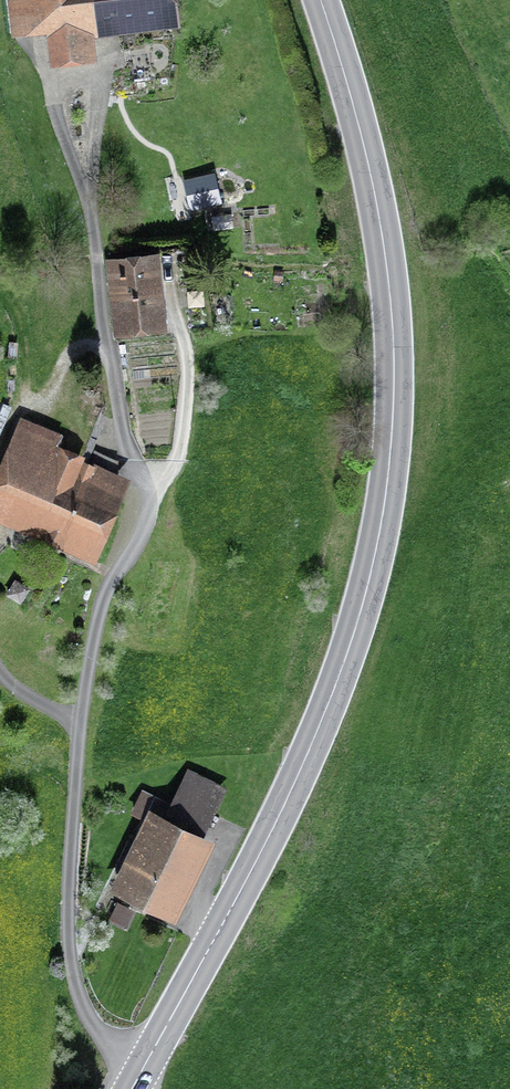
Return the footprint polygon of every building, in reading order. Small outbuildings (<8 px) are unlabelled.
[(47,28),(50,27),(54,61),(87,57),(82,23),(169,12),(168,0),(43,0),(47,28)] [(227,169),(183,179),(191,212),(234,202),(227,169)] [(507,226),(509,225),(509,202),(501,205),(507,226)] [(108,260),(115,329),(156,325),(149,256),(108,260)] [(178,282),(183,332),(211,328),(205,278),(178,282)] [(0,480),(0,507),(89,545),(117,479),(117,461),(91,450),(84,465),(77,462),(104,406),(83,396),(61,441),(23,425),(0,480)] [(15,581),(8,594),(20,601),(27,589),(15,581)] [(157,822),(125,888),(167,909),(200,842),(195,839),(226,779),(202,767),(197,778),(190,775),(173,808),(142,793),(134,810),(157,822)] [(118,900),(114,918),(130,921),(134,903),(118,900)]
